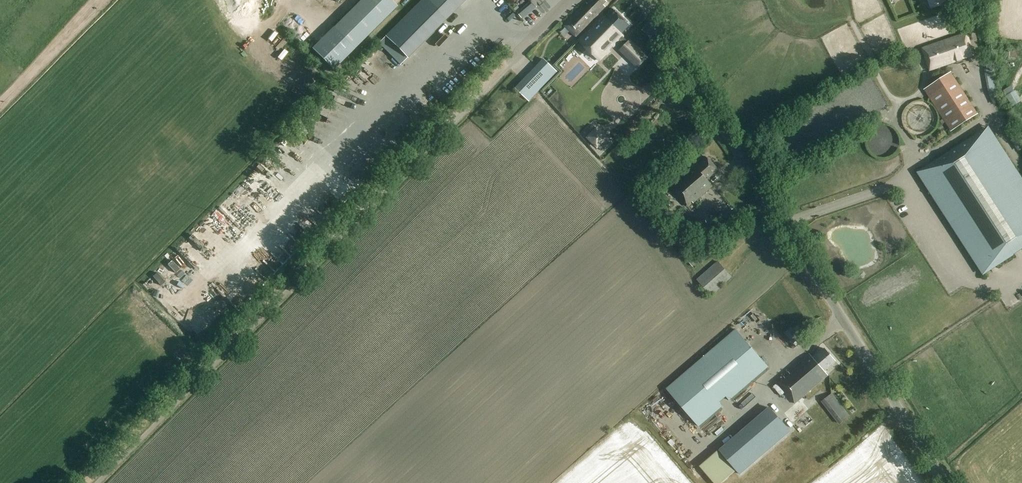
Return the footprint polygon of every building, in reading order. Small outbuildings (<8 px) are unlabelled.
[(333,28),(312,49),(333,70),(355,49),(397,6),(391,0),(361,0),(333,28)] [(386,36),(408,58),(465,0),(422,0),(386,36)] [(607,2),(605,0),(593,0),(592,0),(589,0),(587,2),(588,4),(584,9),(582,7),(565,25),(577,37),(606,7),(603,5),(607,2)] [(954,0),(929,0),(932,8),(954,0)] [(622,35),(631,26),(615,10),(606,19),(603,17),(579,42),(586,48),(592,42),(606,55),(625,37),(622,35)] [(277,23),(280,26),(282,25),(272,14),(265,21),(271,28),(277,23)] [(471,32),(474,25),(467,23),(464,30),(471,32)] [(557,29),(532,52),(545,65),(569,42),(557,29)] [(922,47),(930,71),(976,56),(968,32),(922,47)] [(621,51),(625,55),(634,46),(630,42),(621,51)] [(558,72),(551,66),(536,81),(529,74),(515,88),(529,102),(546,84),(558,72)] [(558,73),(548,83),(557,92),(567,82),(558,73)] [(951,73),(925,90),(943,119),(939,121),(942,125),(946,122),(951,131),(977,114),(951,73)] [(1011,93),(1006,96),(1012,106),(1017,103),(1011,93)] [(602,151),(611,142),(594,124),(585,134),(602,151)] [(1021,249),(1021,181),(988,127),(978,134),(919,172),(984,273),(1021,249)] [(685,207),(690,202),(692,201),(694,204),(713,188),(707,181),(718,171),(706,158),(696,167),(694,165),(668,187),(685,207)] [(741,219),(734,211),(720,222),(727,230),(741,219)] [(710,235),(704,240),(708,244),(714,240),(710,235)] [(694,251),(686,258),(693,267),(701,260),(694,251)] [(1010,260),(997,270),(1000,274),(1013,265),(1010,260)] [(711,295),(732,277),(718,261),(697,280),(711,295)] [(791,327),(784,333),(788,337),(795,332),(791,327)] [(736,329),(666,389),(699,427),(723,406),(719,402),(726,396),(729,401),(768,367),(736,329)] [(836,362),(825,348),(814,357),(811,353),(788,372),(790,375),(785,378),(784,376),(777,382),(794,403),(828,375),(824,371),(836,362)] [(822,401),(840,424),(849,416),(832,394),(822,401)] [(790,431),(769,407),(719,450),(740,474),(790,431)]
